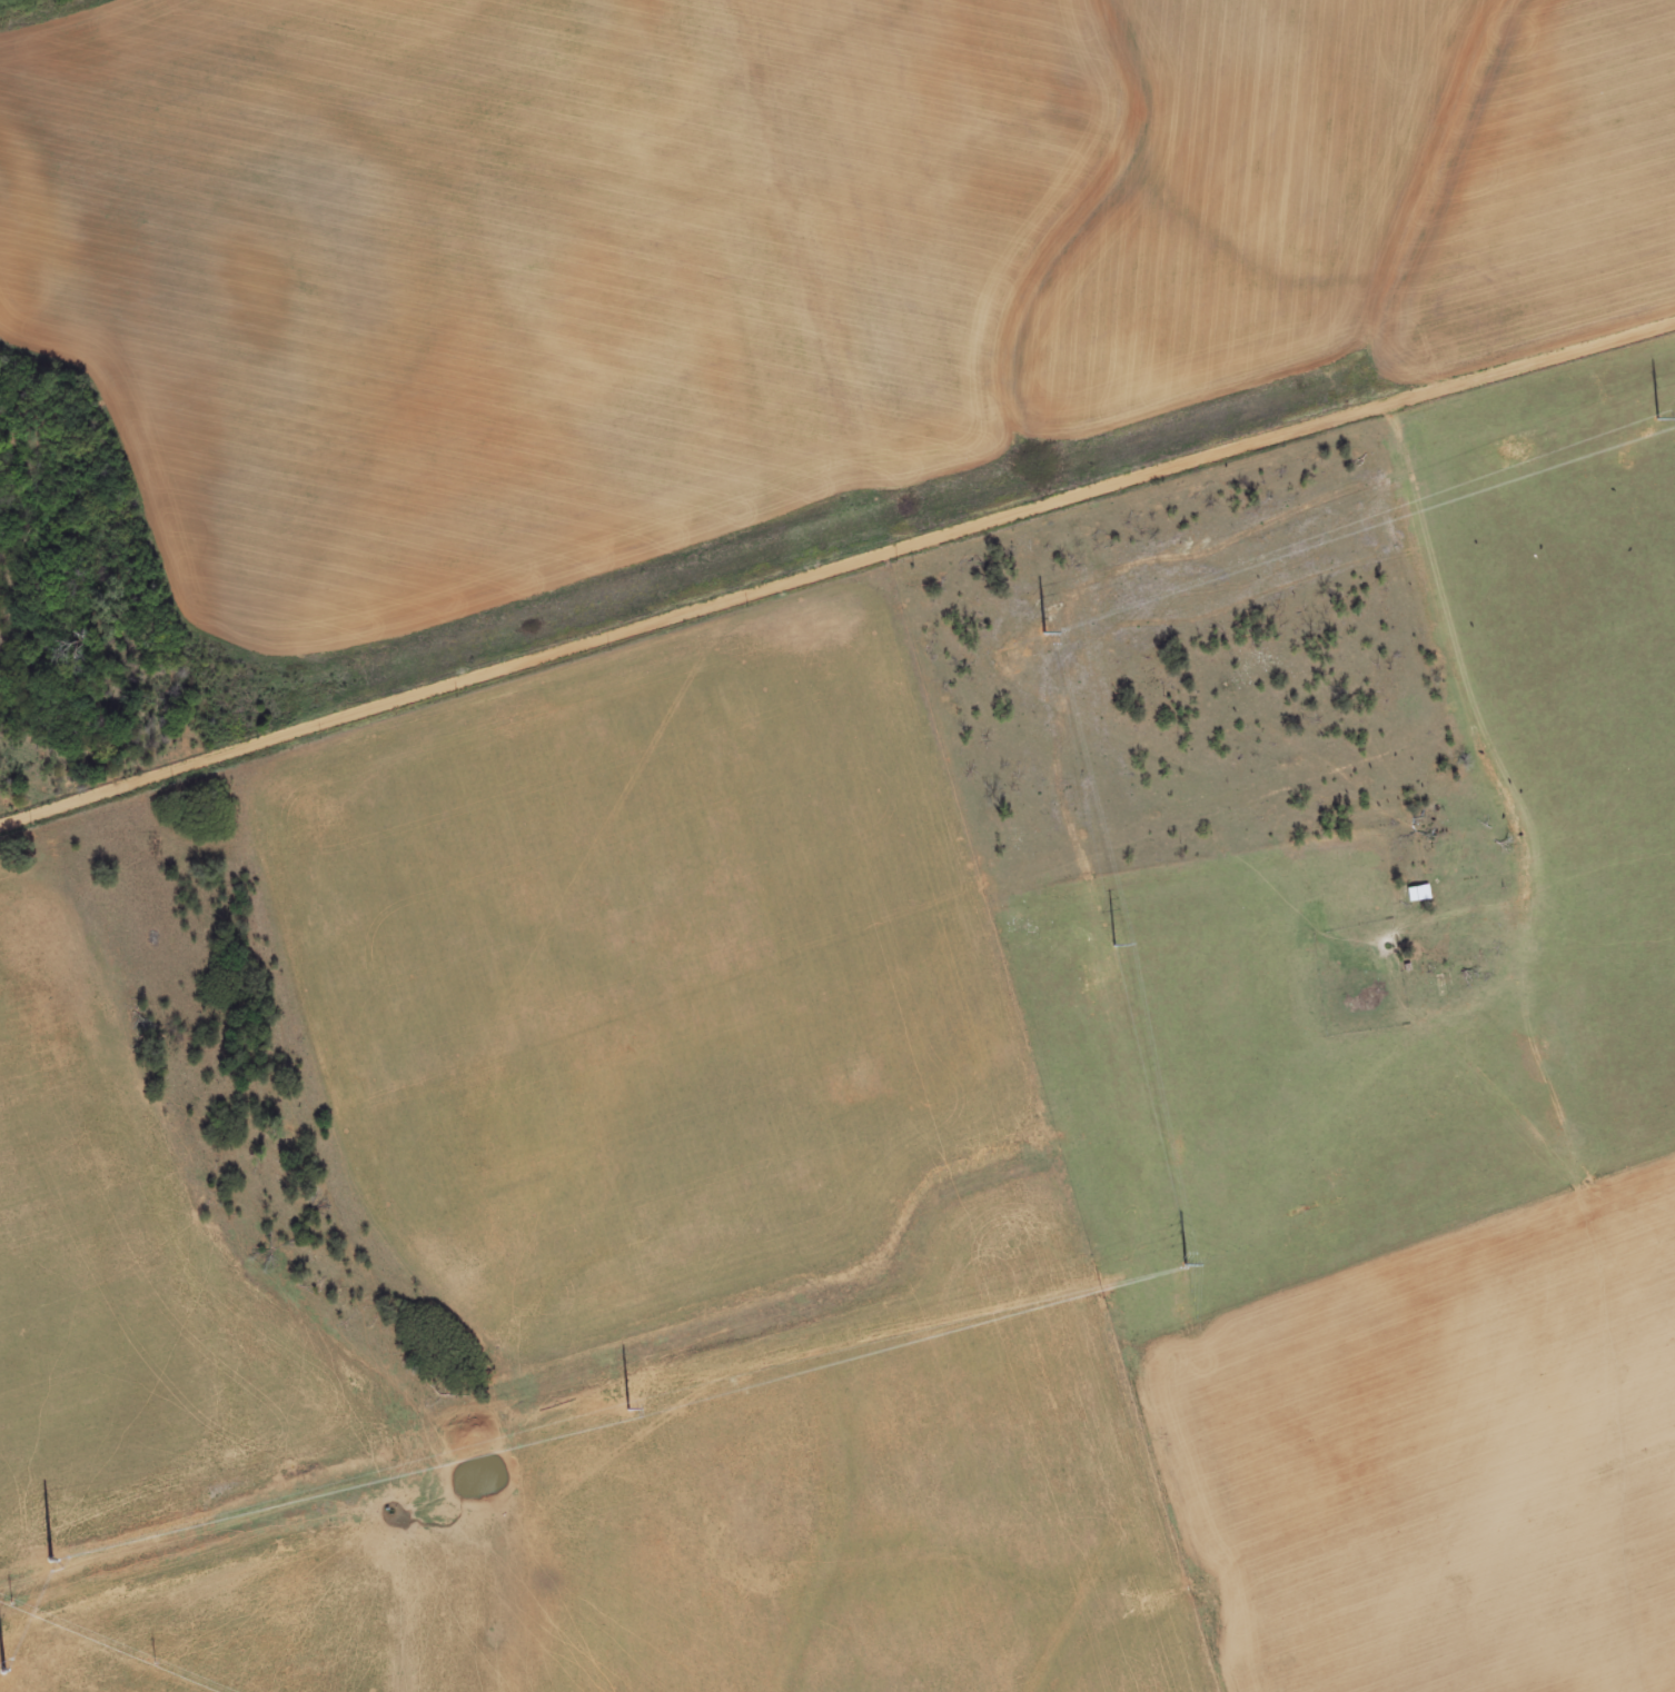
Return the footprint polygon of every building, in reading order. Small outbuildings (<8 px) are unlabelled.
[(1409,890),(1412,905),(1433,901),(1430,887),(1409,890)]
